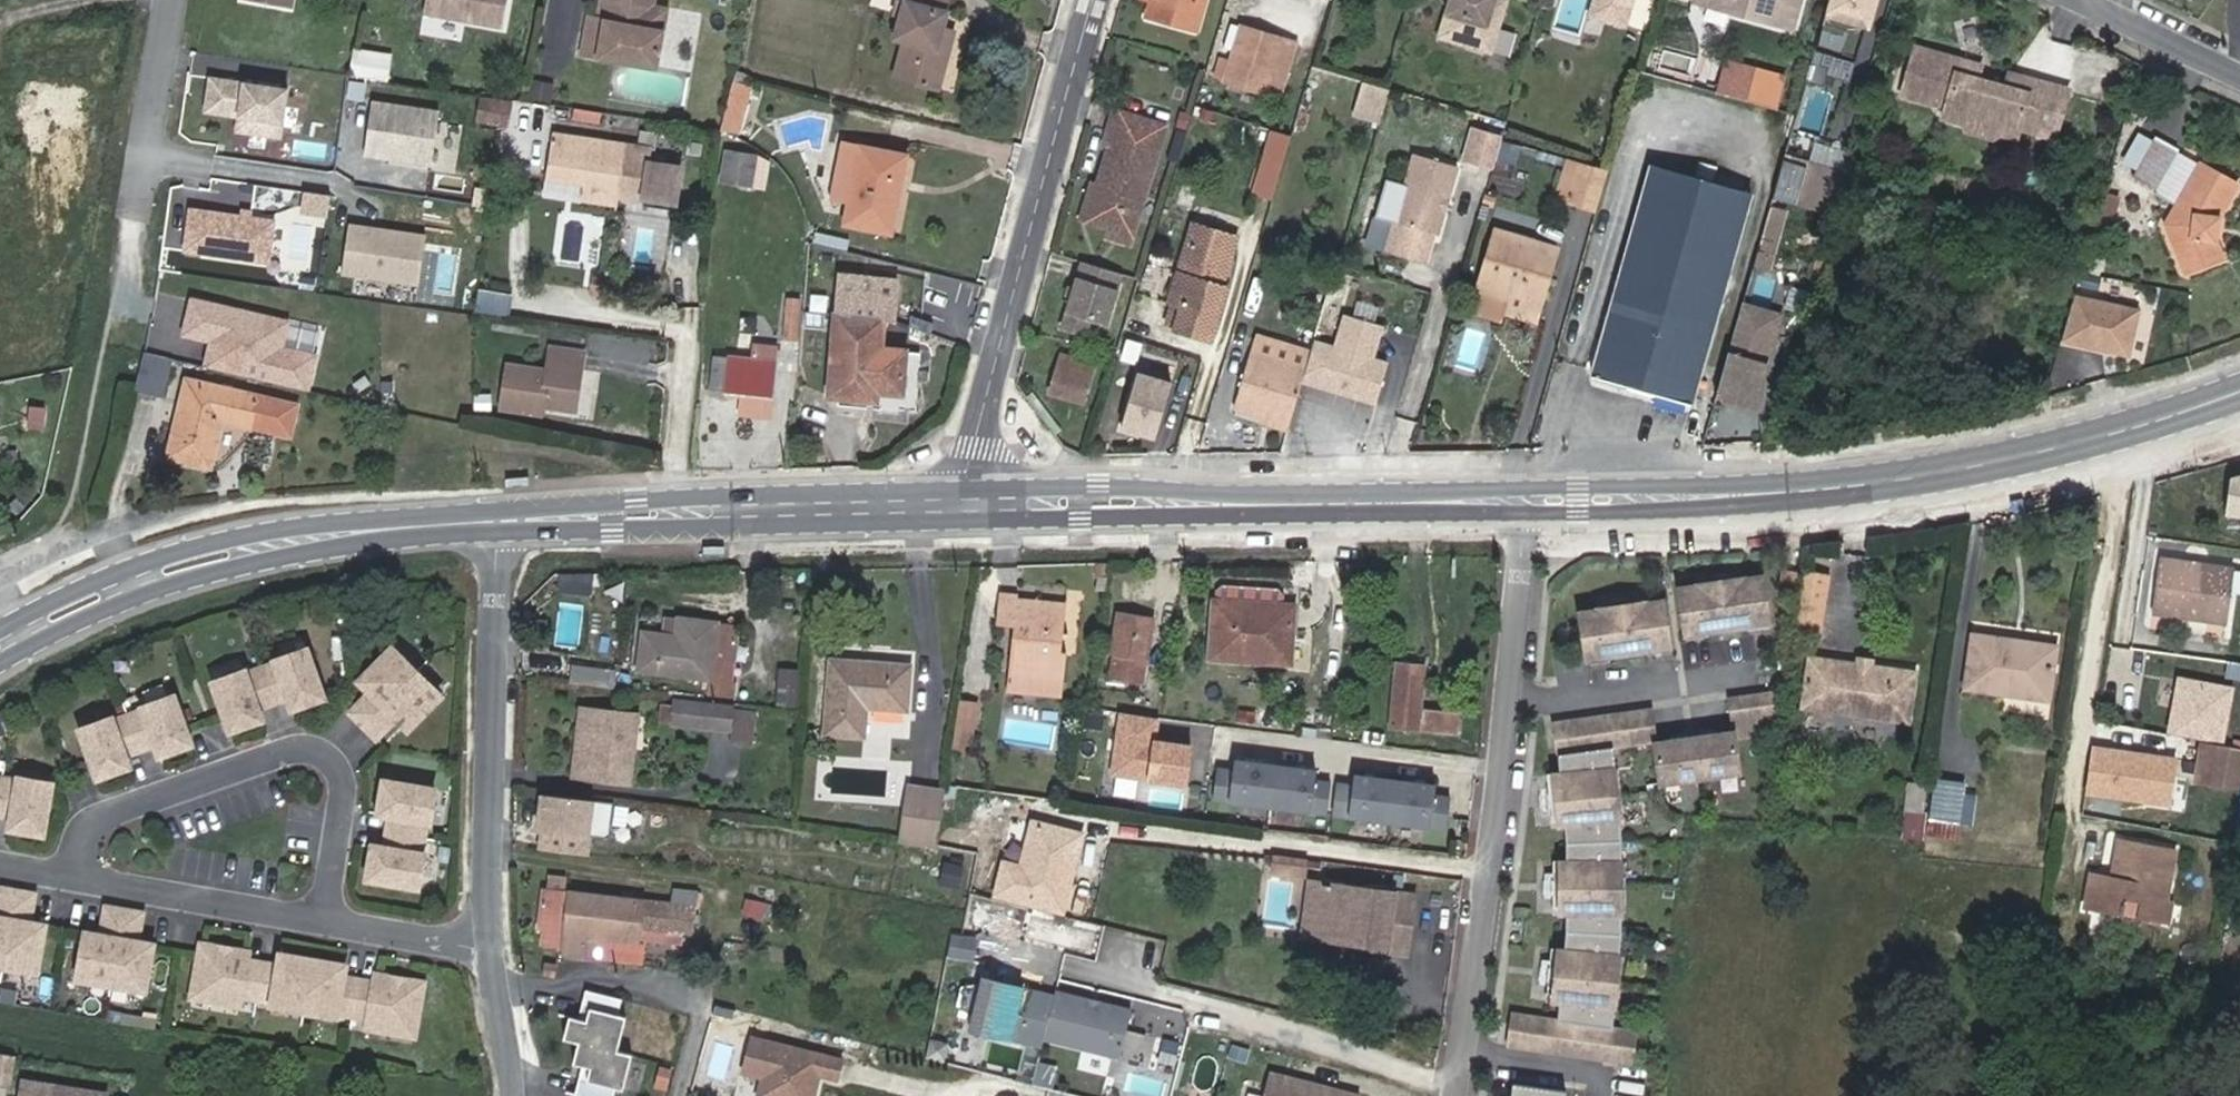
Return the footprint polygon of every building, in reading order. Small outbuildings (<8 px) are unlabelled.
[(253,3),(302,11),(304,0),(254,0),(253,3)] [(514,0),(431,0),(429,16),(509,29),(514,0)] [(587,24),(584,42),(600,46),(598,58),(621,62),(624,47),(658,53),(667,9),(652,7),(653,0),(609,0),(604,27),(595,25),(587,24)] [(595,25),(604,27),(609,0),(600,0),(595,25)] [(955,32),(945,29),(951,8),(948,7),(950,0),(900,0),(897,15),(902,17),(895,42),(904,45),(897,79),(940,90),(955,32)] [(1205,0),(1154,0),(1151,11),(1197,25),(1205,0)] [(1442,29),(1494,44),(1506,2),(1497,0),(1451,0),(1442,29)] [(1596,11),(1610,15),(1609,21),(1627,26),(1634,0),(1599,0),(1596,11)] [(1722,10),(1724,0),(1700,0),(1699,4),(1722,10)] [(1722,10),(1792,29),(1800,0),(1724,0),(1722,10)] [(1874,0),(1827,0),(1823,21),(1869,29),(1874,0)] [(1283,34),(1234,19),(1218,73),(1267,87),(1283,34)] [(1857,57),(1859,29),(1816,25),(1813,52),(1857,57)] [(1299,39),(1283,34),(1267,87),(1283,93),(1299,39)] [(600,46),(584,42),(581,55),(598,58),(600,46)] [(2022,90),(2004,85),(1974,76),(1978,63),(1913,45),(1900,92),(1943,105),(1941,114),(1958,119),(1974,109),(1998,116),(2005,133),(2014,135),(2017,125),(2050,135),(2063,88),(2026,77),(2022,90)] [(658,53),(624,47),(621,62),(656,68),(658,53)] [(1671,79),(1677,54),(1652,48),(1646,73),(1671,79)] [(375,55),(360,52),(356,78),(370,80),(375,55)] [(1725,68),(1787,83),(1789,75),(1727,58),(1725,68)] [(1717,93),(1780,110),(1787,83),(1725,68),(1717,93)] [(2007,72),(2004,85),(2022,90),(2026,77),(2007,72)] [(291,91),(206,78),(200,114),(237,119),(234,135),(283,143),(291,91)] [(550,102),(552,81),(531,79),(529,99),(550,102)] [(752,87),(743,84),(738,102),(747,105),(752,87)] [(1361,113),(1379,119),(1387,90),(1370,85),(1361,113)] [(1820,97),(1800,164),(1823,172),(1842,105),(1820,97)] [(513,123),(516,104),(489,99),(485,119),(513,123)] [(730,131),(740,133),(747,105),(738,102),(730,131)] [(438,112),(370,104),(363,159),(431,167),(438,112)] [(1110,222),(1133,229),(1166,122),(1118,106),(1106,142),(1110,143),(1087,215),(1110,222)] [(1974,109),(1958,119),(2005,133),(1998,116),(1974,109)] [(551,129),(550,133),(652,148),(653,144),(551,129)] [(586,178),(585,184),(644,192),(644,194),(642,202),(675,208),(682,166),(650,160),(652,148),(550,133),(543,171),(586,178)] [(2133,176),(2158,191),(2180,154),(2155,139),(2133,176)] [(721,140),(719,159),(718,171),(724,172),(752,174),(755,146),(755,144),(752,143),(721,140)] [(1494,160),(1512,165),(1518,146),(1500,141),(1494,160)] [(908,157),(847,145),(837,191),(853,194),(848,226),(892,236),(908,157)] [(1417,151),(1397,219),(1441,232),(1461,163),(1417,151)] [(2158,191),(2180,204),(2201,166),(2180,154),(2158,191)] [(1610,172),(1587,166),(1577,204),(1599,211),(1610,172)] [(2201,166),(2180,204),(2167,228),(2186,278),(2222,264),(2214,245),(2218,222),(2238,189),(2201,166)] [(1695,403),(1753,193),(1655,167),(1598,377),(1695,403)] [(644,192),(585,184),(584,193),(618,199),(619,190),(644,194),(644,192)] [(277,220),(187,205),(180,252),(270,267),(277,220)] [(1202,243),(1208,223),(1195,219),(1189,239),(1202,243)] [(1131,237),(1133,229),(1110,222),(1108,230),(1131,237)] [(1185,327),(1216,226),(1208,223),(1202,243),(1189,239),(1170,298),(1183,302),(1176,324),(1185,327)] [(425,235),(348,225),(341,277),(418,287),(425,235)] [(1239,234),(1216,226),(1185,327),(1211,335),(1228,285),(1223,282),(1239,234)] [(813,230),(810,244),(856,255),(859,242),(813,230)] [(1497,231),(1481,287),(1510,296),(1508,303),(1506,314),(1537,323),(1549,282),(1540,280),(1550,246),(1497,231)] [(1558,248),(1550,246),(1540,280),(1549,282),(1558,248)] [(1072,262),(1061,331),(1085,335),(1087,322),(1110,326),(1119,270),(1072,262)] [(841,277),(833,399),(880,403),(881,394),(905,395),(908,355),(908,351),(885,348),(887,321),(897,321),(900,281),(841,277)] [(1510,296),(1481,287),(1479,294),(1508,303),(1510,296)] [(488,293),(485,311),(503,315),(506,296),(488,293)] [(1163,321),(1176,324),(1183,302),(1170,298),(1163,321)] [(788,299),(785,340),(799,341),(802,300),(788,299)] [(1758,409),(1779,310),(1735,301),(1714,400),(1758,409)] [(288,323),(189,303),(182,340),(209,346),(204,371),(310,393),(318,354),(283,347),(288,323)] [(1311,366),(1307,380),(1380,401),(1392,361),(1376,357),(1386,323),(1349,312),(1339,346),(1318,340),(1311,366)] [(577,405),(585,345),(550,340),(547,366),(507,361),(502,403),(555,410),(557,402),(577,405)] [(713,387),(743,391),(742,413),(772,416),(776,349),(755,347),(754,358),(715,355),(713,387)] [(1064,349),(1060,361),(1073,365),(1076,353),(1064,349)] [(1270,411),(1295,418),(1307,380),(1311,366),(1254,350),(1239,402),(1270,411)] [(137,384),(136,393),(165,400),(174,360),(144,352),(141,364),(137,384)] [(1073,365),(1060,361),(1052,388),(1085,398),(1097,359),(1076,353),(1073,365)] [(187,380),(181,408),(194,411),(197,397),(200,383),(187,380)] [(194,411),(181,408),(170,456),(212,466),(224,422),(294,438),(301,407),(200,383),(197,397),(194,411)] [(1655,393),(1651,404),(1681,414),(1685,404),(1655,393)] [(15,404),(22,437),(62,428),(55,395),(15,404)] [(1267,420),(1293,427),(1295,418),(1270,411),(1267,420)] [(2239,518),(2239,472),(2225,471),(2221,516),(2239,518)] [(2233,620),(2239,566),(2165,556),(2165,559),(2159,603),(2159,610),(2233,620)] [(1825,573),(1803,570),(1798,599),(1820,603),(1825,573)] [(1794,597),(1797,575),(1781,573),(1778,595),(1794,597)] [(1770,620),(1763,578),(1746,581),(1747,589),(1698,597),(1697,589),(1679,592),(1686,634),(1709,631),(1710,635),(1749,629),(1748,624),(1770,620)] [(1698,597),(1747,589),(1746,581),(1697,589),(1698,597)] [(1212,658),(1292,665),(1296,609),(1285,608),(1286,598),(1280,591),(1226,588),(1217,593),(1216,603),(1212,658)] [(1063,654),(1067,609),(1019,605),(1020,594),(1001,593),(998,627),(1013,629),(1010,673),(1067,678),(1069,655),(1063,654)] [(1798,599),(1794,625),(1816,629),(1820,603),(1798,599)] [(1672,647),(1665,604),(1647,607),(1648,615),(1599,623),(1598,615),(1581,618),(1588,661),(1611,657),(1611,660),(1650,654),(1649,651),(1672,647)] [(1599,623),(1648,615),(1647,607),(1598,615),(1599,623)] [(1145,686),(1156,619),(1119,613),(1112,656),(1117,657),(1112,680),(1145,686)] [(665,637),(643,634),(638,672),(710,682),(708,697),(729,700),(738,629),(667,620),(665,637)] [(2009,650),(2011,641),(1975,636),(1968,686),(2046,699),(2053,657),(2009,650)] [(2054,648),(2011,641),(2009,650),(2053,657),(2054,648)] [(244,677),(213,688),(230,736),(261,725),(257,715),(273,709),(288,704),(292,715),(323,703),(306,655),(274,666),(275,669),(260,674),(245,680),(244,677)] [(1859,665),(1875,667),(1877,658),(1861,656),(1859,665)] [(392,727),(402,739),(438,710),(417,684),(396,657),(359,686),(369,698),(347,716),(358,730),(369,745),(392,727)] [(1918,674),(1875,667),(1859,665),(1814,658),(1806,707),(1910,723),(1918,674)] [(911,669),(832,663),(827,736),(866,739),(868,712),(908,715),(911,669)] [(1397,666),(1391,728),(1421,731),(1425,668),(1397,666)] [(611,672),(572,667),(570,684),(609,688),(611,672)] [(796,706),(799,669),(776,667),(773,704),(796,706)] [(2190,682),(2184,712),(2227,721),(2227,720),(2233,690),(2190,682)] [(1777,735),(1783,695),(1733,702),(1738,735),(1660,747),(1666,788),(1744,775),(1739,741),(1777,735)] [(951,748),(971,750),(975,701),(956,699),(951,748)] [(713,705),(677,700),(674,726),(732,734),(735,707),(713,705)] [(111,724),(80,735),(97,784),(129,773),(125,762),(140,757),(155,751),(159,762),(190,751),(173,702),(142,714),(143,716),(128,722),(112,727),(111,724)] [(571,779),(585,781),(593,713),(580,712),(571,779)] [(1430,733),(1460,735),(1462,714),(1432,712),(1430,733)] [(1801,713),(1801,724),(1829,724),(1829,712),(1801,713)] [(2184,713),(2180,732),(2199,736),(2214,738),(2223,740),(2227,721),(2184,712),(2184,713)] [(593,713),(585,781),(633,787),(642,719),(593,713)] [(1660,747),(1655,714),(1557,729),(1562,760),(1565,789),(1559,789),(1563,820),(1569,820),(1572,848),(1572,876),(1566,876),(1566,908),(1572,908),(1573,936),(1571,964),(1564,964),(1562,995),(1568,996),(1565,1025),(1521,1019),(1517,1050),(1640,1066),(1644,1035),(1620,1032),(1622,1009),(1613,1007),(1619,960),(1626,961),(1628,938),(1628,916),(1620,916),(1620,868),(1627,868),(1627,845),(1624,823),(1617,823),(1612,775),(1619,774),(1617,751),(1660,747)] [(1159,720),(1122,715),(1114,776),(1188,786),(1193,747),(1156,742),(1159,720)] [(2223,740),(2214,738),(2199,736),(2193,775),(2216,779),(2223,740)] [(2223,740),(2216,779),(2232,782),(2239,742),(2223,740)] [(1214,799),(1328,814),(1332,784),(1316,782),(1317,771),(1236,760),(1234,771),(1218,769),(1214,799)] [(1617,823),(1624,823),(1619,774),(1612,775),(1617,823)] [(1333,815),(1447,831),(1452,801),(1435,799),(1437,788),(1356,777),(1354,788),(1338,785),(1333,815)] [(1938,779),(1932,819),(1962,824),(1967,784),(1938,779)] [(1904,783),(1900,838),(1921,839),(1925,784),(1904,783)] [(10,824),(8,835),(41,841),(50,790),(17,784),(17,787),(1,784),(0,784),(0,822),(10,824)] [(372,853),(366,886),(417,895),(423,862),(420,861),(423,845),(425,830),(428,830),(434,797),(384,788),(378,821),(389,823),(386,839),(383,855),(372,853)] [(943,809),(946,793),(909,788),(900,845),(936,851),(943,809)] [(588,838),(591,798),(530,793),(525,849),(569,852),(570,837),(588,838)] [(1931,834),(1963,838),(1965,826),(1932,822),(1931,834)] [(1083,837),(1028,823),(1018,862),(1002,857),(991,898),(1062,917),(1083,837)] [(2121,833),(2113,872),(2123,874),(2130,835),(2121,833)] [(2095,869),(2088,903),(2127,911),(2130,896),(2144,899),(2142,914),(2169,919),(2170,919),(2174,897),(2170,896),(2179,845),(2130,835),(2123,874),(2113,872),(2095,869)] [(958,887),(963,864),(944,860),(939,882),(958,887)] [(548,891),(564,893),(566,881),(549,879),(548,891)] [(1311,882),(1295,880),(1288,928),(1369,939),(1370,935),(1305,926),(1311,882)] [(1416,897),(1311,882),(1305,926),(1370,935),(1369,939),(1409,945),(1416,897)] [(548,891),(544,890),(538,931),(542,932),(540,945),(560,947),(559,954),(590,958),(592,946),(583,945),(584,938),(593,939),(639,945),(639,940),(680,945),(681,937),(683,936),(684,929),(691,930),(695,895),(672,892),(670,908),(658,906),(658,905),(564,893),(548,891)] [(2,971),(36,977),(44,931),(28,929),(33,900),(15,897),(0,894),(0,970),(2,971)] [(85,939),(77,984),(110,990),(144,996),(152,950),(137,948),(141,919),(123,916),(105,913),(100,941),(85,939)] [(949,931),(945,957),(973,962),(977,935),(949,931)] [(1116,954),(1138,960),(1143,942),(1105,933),(1099,959),(1114,962),(1116,954)] [(592,946),(593,939),(584,938),(583,945),(592,946)] [(200,950),(191,1004),(238,1012),(239,1004),(255,1007),(271,1010),(271,1012),(304,1018),(337,1024),(337,1021),(353,1024),(369,1027),(367,1035),(414,1043),(424,990),(377,981),(375,990),(359,987),(343,984),(345,973),(313,967),(280,962),(278,972),(262,970),(246,967),(247,959),(200,950)] [(1613,1007),(1622,1009),(1626,961),(1619,960),(1613,1007)] [(545,976),(557,978),(559,966),(547,964),(545,976)] [(985,978),(975,1027),(1118,1059),(1129,1010),(985,978)] [(588,990),(584,1007),(592,1009),(588,1021),(580,1019),(571,1016),(565,1038),(580,1042),(588,1045),(585,1056),(577,1054),(574,1063),(583,1065),(591,1068),(588,1079),(580,1077),(575,1095),(614,1095),(617,1088),(623,1090),(632,1055),(618,1051),(627,1017),(620,1015),(624,1000),(588,990)] [(592,1009),(584,1007),(580,1019),(588,1021),(592,1009)] [(748,1036),(738,1077),(758,1081),(754,1095),(816,1095),(820,1080),(838,1084),(844,1058),(748,1036)] [(588,1045),(580,1042),(577,1054),(585,1056),(588,1045)] [(0,1055),(0,1085),(9,1086),(13,1057),(0,1055)] [(591,1068),(583,1065),(580,1077),(588,1079),(591,1068)] [(665,1092),(671,1069),(657,1065),(651,1089),(665,1092)] [(1267,1072),(1261,1095),(1357,1095),(1358,1094),(1267,1072)] [(25,1083),(22,1095),(101,1095),(25,1083)]
